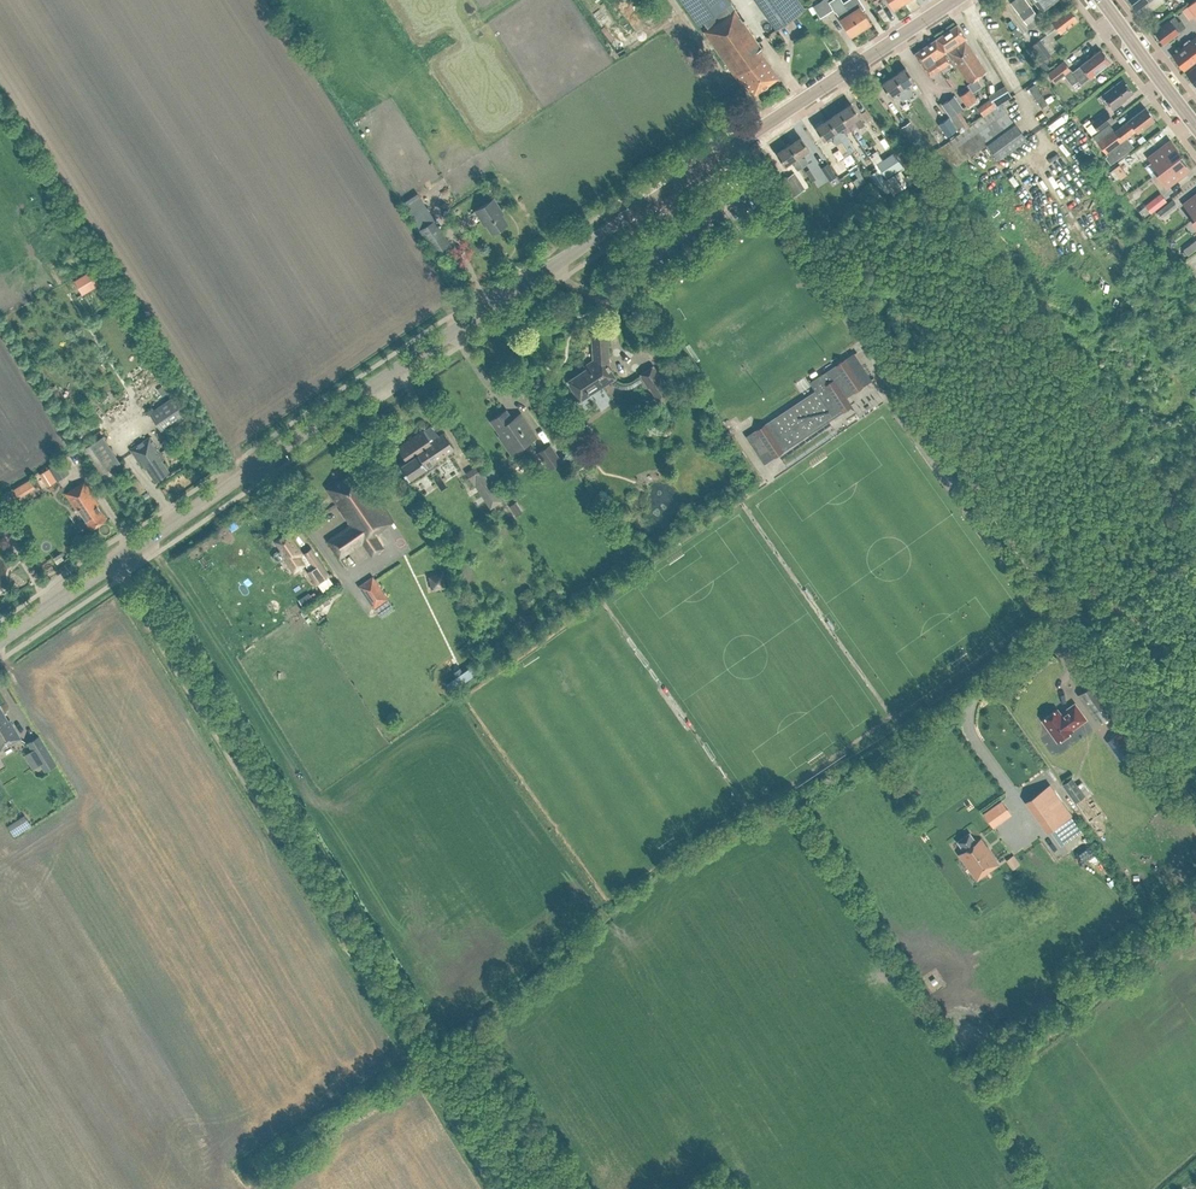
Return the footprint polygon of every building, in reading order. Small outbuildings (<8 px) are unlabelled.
[(734,9),(730,12),(725,6),(730,3),(728,0),(680,0),(698,25),(703,22),(707,28),(703,31),(740,84),(743,82),(752,94),(777,77),(762,55),(761,48),(734,9)] [(796,0),(750,0),(772,31),(802,9),(796,0)] [(812,5),(817,13),(819,17),(835,7),(837,9),(835,10),(840,18),(839,18),(850,35),(860,29),(843,2),(842,0),(821,0),(812,5)] [(843,2),(860,29),(870,22),(861,9),(864,7),(859,0),(845,0),(843,2)] [(1029,4),(1025,0),(1012,0),(1009,2),(1026,24),(1038,15),(1029,4)] [(1042,11),(1057,0),(1033,0),(1042,11)] [(1136,8),(1147,0),(1130,0),(1136,8)] [(1182,10),(1188,19),(1194,14),(1195,17),(1195,0),(1194,0),(1187,5),(1187,6),(1182,10)] [(1076,19),(1066,6),(1050,19),(1041,26),(1046,33),(1055,26),(1060,32),(1076,19)] [(1174,15),(1153,31),(1162,43),(1178,31),(1185,26),(1180,19),(1178,21),(1174,15)] [(956,24),(946,31),(935,38),(945,53),(947,52),(968,83),(986,71),(967,43),(968,43),(965,39),(966,38),(956,24)] [(1015,36),(1019,32),(1015,26),(1010,29),(1015,36)] [(1172,55),(1183,69),(1195,59),(1195,36),(1172,55)] [(935,39),(924,46),(940,69),(949,62),(943,53),(944,53),(935,39)] [(1043,60),(1050,54),(1039,39),(1032,44),(1039,55),(1043,60)] [(1082,42),(1072,48),(1075,54),(1085,49),(1082,42)] [(924,46),(914,53),(923,67),(924,67),(929,75),(940,69),(924,46)] [(1071,71),(1069,69),(1063,60),(1047,72),(1054,81),(1062,75),(1070,85),(1076,80),(1079,84),(1089,76),(1109,61),(1099,49),(1080,64),(1080,65),(1071,71)] [(1039,55),(1033,60),(1042,72),(1049,67),(1043,60),(1039,55)] [(1186,73),(1195,85),(1195,65),(1186,73)] [(893,75),(907,97),(912,93),(909,88),(905,88),(904,86),(913,80),(905,67),(893,75)] [(907,97),(893,75),(881,83),(889,95),(898,89),(900,91),(898,95),(902,100),(907,97)] [(1120,101),(1132,92),(1122,78),(1101,94),(1112,109),(1121,102),(1120,101)] [(1034,83),(1028,87),(1041,107),(1046,103),(1034,83)] [(1003,85),(988,94),(986,95),(993,106),(1010,96),(1003,85)] [(1051,91),(1058,98),(1063,92),(1057,86),(1051,91)] [(976,98),(969,88),(958,96),(966,105),(976,98)] [(950,116),(957,110),(962,107),(953,95),(941,104),(950,116)] [(839,111),(847,123),(853,119),(858,127),(864,124),(858,116),(859,116),(851,103),(839,111)] [(999,104),(995,107),(929,154),(944,173),(986,143),(998,158),(1025,139),(999,104)] [(1113,128),(1104,135),(1096,141),(1107,155),(1104,156),(1110,164),(1133,146),(1126,137),(1135,129),(1137,131),(1153,119),(1144,107),(1128,119),(1128,120),(1114,130),(1113,128)] [(381,126),(382,108),(376,108),(376,110),(368,110),(368,116),(364,116),(364,126),(381,126)] [(957,110),(950,116),(949,116),(957,129),(966,122),(957,110)] [(1106,110),(1091,122),(1090,122),(1094,127),(1097,131),(1099,129),(1113,119),(1106,110)] [(847,123),(839,111),(827,119),(841,140),(846,137),(843,131),(839,131),(838,129),(847,123)] [(947,117),(943,120),(937,124),(944,136),(955,129),(947,117)] [(1090,122),(1091,122),(1088,118),(1083,122),(1089,130),(1094,127),(1090,122)] [(841,140),(827,119),(815,127),(823,139),(832,133),(834,135),(832,139),(836,144),(841,140)] [(910,141),(918,135),(919,135),(909,121),(900,127),(910,141)] [(808,149),(800,137),(788,145),(802,166),(807,162),(804,157),(800,157),(799,155),(808,149)] [(853,146),(846,137),(841,140),(847,150),(853,146)] [(1057,137),(1053,141),(1062,150),(1066,146),(1057,137)] [(1180,154),(1174,146),(1168,139),(1145,157),(1150,164),(1156,171),(1177,156),(1180,154)] [(841,140),(836,144),(842,153),(847,150),(841,140)] [(802,166),(788,145),(776,152),(784,165),(794,159),(795,161),(793,164),(797,169),(802,166)] [(894,152),(877,163),(887,177),(904,166),(894,152)] [(1134,152),(1122,161),(1128,168),(1139,159),(1134,152)] [(1187,169),(1177,156),(1156,171),(1155,173),(1165,186),(1187,169)] [(836,176),(827,162),(820,167),(829,180),(836,176)] [(1126,175),(1118,164),(1112,168),(1120,179),(1126,175)] [(815,179),(808,169),(803,171),(810,182),(815,179)] [(1019,169),(1013,170),(1016,180),(1022,178),(1019,169)] [(780,180),(791,197),(804,188),(792,172),(780,180)] [(1195,215),(1195,193),(1183,203),(1193,217),(1195,215)] [(493,197),(474,210),(484,225),(485,224),(492,233),(507,223),(498,209),(500,208),(493,197)] [(1143,204),(1144,205),(1149,212),(1157,206),(1151,198),(1143,204)] [(1177,205),(1172,199),(1156,211),(1161,218),(1177,205)] [(451,245),(434,219),(423,201),(407,211),(435,255),(451,245)] [(1128,244),(1136,239),(1133,233),(1124,238),(1128,244)] [(1182,249),(1187,255),(1195,249),(1190,243),(1182,249)] [(77,275),(85,289),(99,279),(91,266),(77,275)] [(593,359),(584,365),(586,368),(567,381),(579,399),(614,376),(608,367),(606,332),(591,333),(593,359)] [(771,419),(789,445),(850,404),(845,396),(870,379),(853,353),(809,382),(815,390),(771,419)] [(658,401),(671,393),(653,365),(640,374),(658,401)] [(161,395),(167,391),(163,384),(157,388),(161,395)] [(161,431),(167,427),(187,413),(175,394),(148,412),(161,431)] [(505,409),(490,419),(500,434),(498,435),(510,452),(514,450),(512,448),(526,438),(528,440),(535,436),(520,412),(511,418),(505,409)] [(764,462),(779,451),(781,446),(765,423),(746,436),(764,462)] [(430,425),(422,430),(398,446),(407,460),(399,466),(408,479),(434,461),(435,463),(444,457),(443,455),(453,448),(443,432),(437,436),(430,425)] [(163,457),(149,436),(130,448),(140,464),(143,463),(154,479),(168,470),(161,459),(163,457)] [(80,450),(97,475),(111,466),(94,441),(80,450)] [(536,452),(545,464),(548,469),(561,460),(549,443),(536,452)] [(165,450),(168,455),(173,451),(170,446),(165,450)] [(55,479),(68,471),(61,459),(48,467),(55,479)] [(501,500),(487,479),(487,478),(478,464),(465,472),(488,508),(501,500)] [(485,473),(493,486),(502,480),(493,467),(485,473)] [(96,478),(102,487),(117,478),(111,469),(96,478)] [(370,487),(358,470),(341,480),(337,480),(326,487),(337,502),(336,503),(350,523),(327,539),(339,557),(362,541),(371,554),(382,547),(374,535),(383,528),(382,527),(392,520),(375,495),(376,494),(371,487),(370,487)] [(67,483),(62,476),(56,480),(60,487),(67,483)] [(40,492),(50,485),(45,477),(35,483),(40,492)] [(91,527),(106,517),(97,504),(99,503),(84,480),(65,492),(76,509),(78,508),(91,527)] [(13,494),(21,508),(40,496),(32,482),(13,494)] [(508,506),(514,516),(520,512),(514,502),(508,506)] [(273,554),(273,557),(275,560),(278,561),(286,556),(286,557),(284,558),(293,571),(304,564),(307,570),(306,571),(314,584),(329,574),(310,548),(302,553),(287,532),(275,540),(273,541),(279,550),(273,554)] [(35,553),(29,557),(36,569),(42,566),(35,553)] [(373,608),(387,598),(372,575),(357,585),(373,608)] [(335,576),(320,586),(326,594),(341,584),(335,576)] [(297,600),(302,607),(313,600),(308,593),(297,600)] [(231,648),(235,655),(243,650),(239,643),(231,648)] [(450,690),(478,670),(473,663),(445,682),(450,690)] [(1077,694),(1097,723),(1112,712),(1092,683),(1077,694)] [(1087,719),(1074,701),(1060,711),(1057,707),(1040,719),(1056,741),(1087,719)] [(20,736),(9,719),(8,720),(0,707),(0,748),(20,736)] [(1118,715),(1113,718),(1122,731),(1127,727),(1118,715)] [(56,764),(38,735),(26,743),(44,771),(56,764)] [(1123,765),(1113,768),(1115,776),(1125,774),(1123,765)] [(1076,784),(1071,777),(1061,783),(1074,802),(1089,792),(1081,781),(1076,784)] [(1050,783),(1029,798),(1050,828),(1071,814),(1050,783)] [(1104,817),(1093,802),(1080,812),(1090,827),(1104,817)] [(13,822),(8,825),(14,835),(19,832),(30,826),(31,825),(25,814),(23,815),(13,822)] [(1004,840),(990,817),(981,823),(995,845),(1004,840)] [(1066,837),(1072,834),(1064,824),(1059,827),(1066,837)] [(969,831),(956,840),(962,850),(957,854),(976,880),(999,863),(980,837),(976,840),(969,831)] [(1012,854),(1006,858),(1012,868),(1019,863),(1012,854)]
